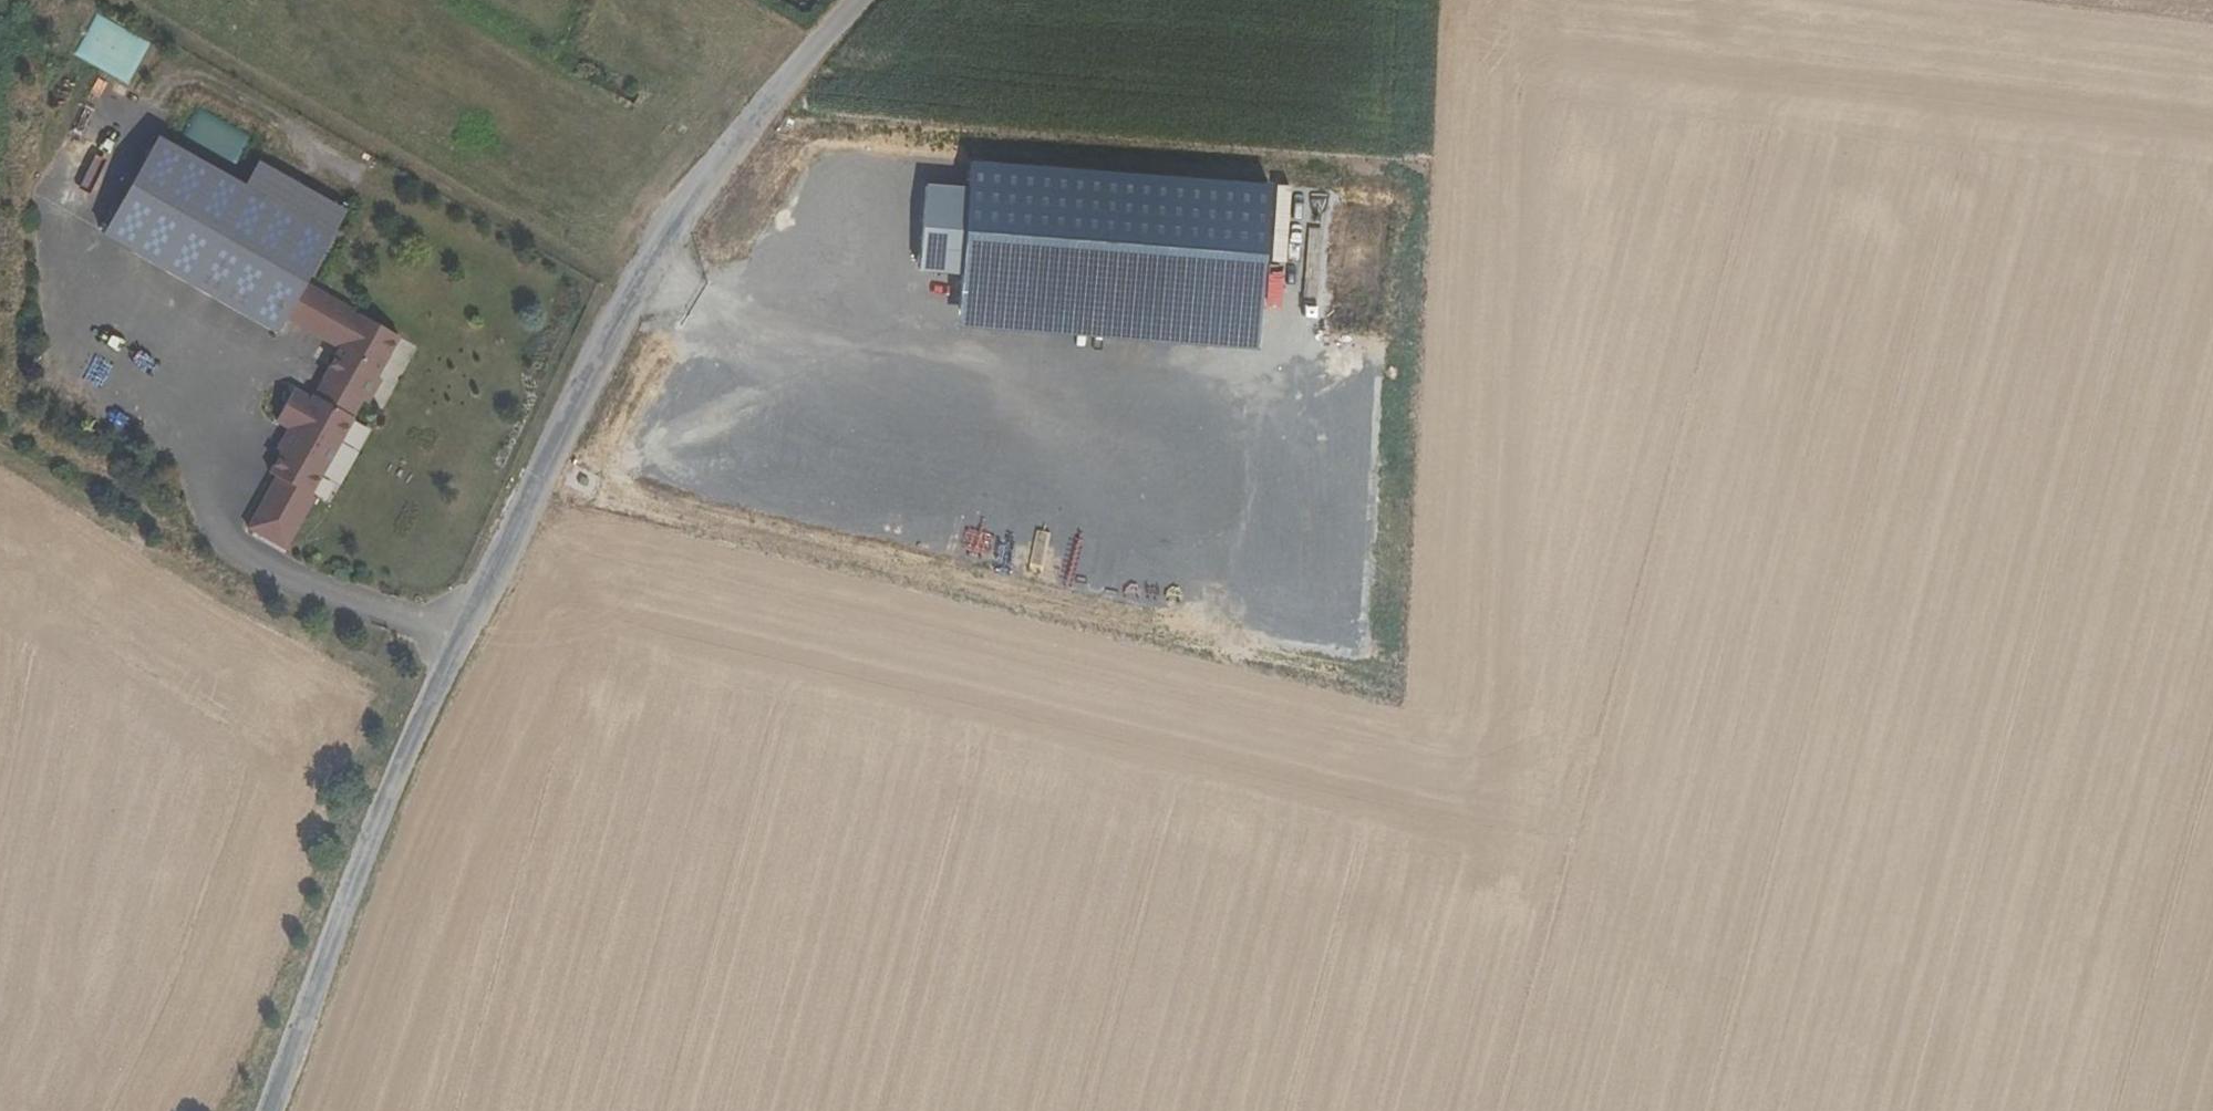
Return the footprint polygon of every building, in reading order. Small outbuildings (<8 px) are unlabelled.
[(129,83),(149,44),(94,17),(74,55),(129,83)] [(303,281),(345,204),(258,157),(245,182),(156,135),(101,236),(276,330),(283,317),(303,281)] [(967,188),(925,185),(919,271),(959,274),(955,331),(1263,354),(1276,184),(969,161),(967,188)] [(403,335),(303,281),(283,317),(339,348),(324,376),(365,398),(375,403),(388,379),(381,375),(403,335)] [(311,497),(365,398),(324,376),(313,397),(293,387),(274,421),(287,428),(276,449),(282,453),(271,473),(278,477),(250,528),(288,549),(315,499),(311,497)]
